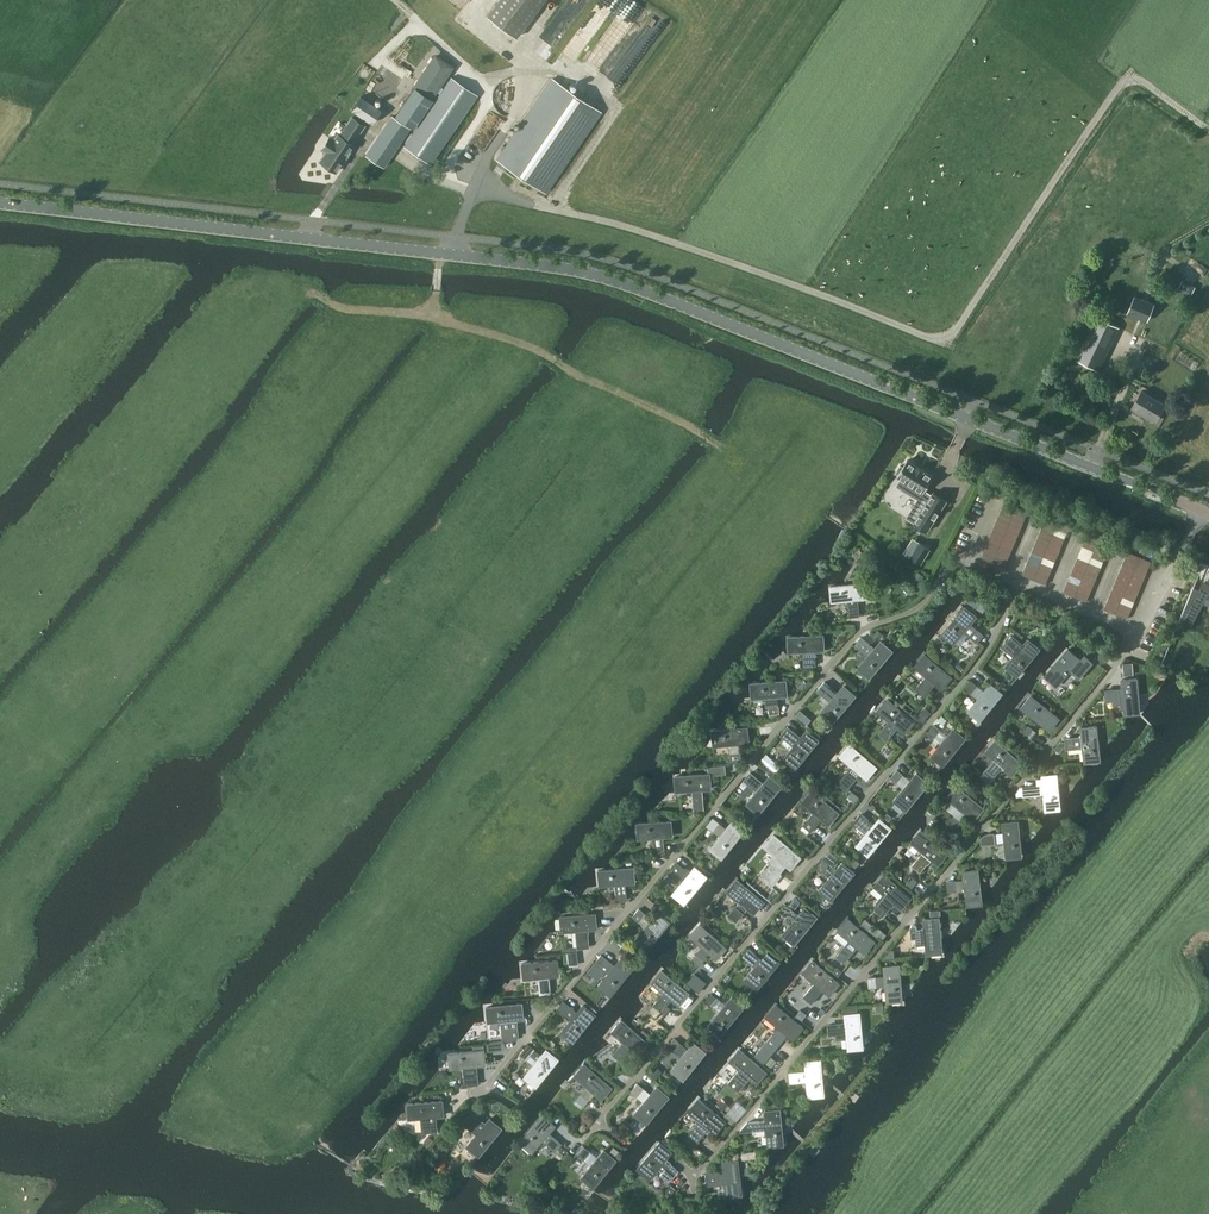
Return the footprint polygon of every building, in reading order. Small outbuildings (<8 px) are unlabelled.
[(487,15),(516,37),(544,0),(498,0),(487,15)] [(454,67),(435,54),(415,85),(434,97),(454,67)] [(431,163),(478,94),(452,76),(405,145),(431,163)] [(546,191),(601,111),(553,78),(498,159),(546,191)] [(414,127),(433,99),(416,87),(397,115),(414,127)] [(353,108),(373,122),(382,109),(362,95),(353,108)] [(410,128),(392,116),(366,154),(384,167),(410,128)] [(337,170),(354,145),(352,143),(365,125),(353,117),(340,135),(338,134),(335,139),(331,136),(323,148),(327,151),(321,160),(337,170)] [(1183,279),(1178,288),(1190,295),(1195,286),(1183,279)] [(1135,296),(1128,312),(1148,320),(1155,305),(1135,296)] [(1098,317),(1078,360),(1099,370),(1120,327),(1098,317)] [(1134,403),(1142,388),(1137,385),(1129,401),(1134,403)] [(1156,420),(1166,403),(1143,390),(1133,406),(1156,420)] [(923,492),(934,476),(924,470),(924,469),(917,465),(907,459),(903,466),(900,465),(896,472),(898,473),(897,475),(901,478),(897,485),(918,499),(907,517),(914,522),(927,531),(947,500),(933,491),(930,496),(923,492)] [(1003,505),(1014,510),(1017,504),(1005,499),(1003,505)] [(1017,504),(1014,510),(1026,515),(1028,509),(1017,504)] [(1001,511),(1012,516),(1014,510),(1003,505),(1001,511)] [(1014,510),(1012,516),(1024,520),(1026,515),(1014,510)] [(998,517),(1009,521),(1012,516),(1001,511),(998,517)] [(1012,516),(1009,521),(1021,526),(1024,520),(1012,516)] [(996,522),(1007,527),(1009,521),(998,517),(996,522)] [(1043,523),(1055,527),(1057,521),(1046,517),(1043,523)] [(1009,521),(1007,527),(1019,532),(1021,526),(1009,521)] [(1057,521),(1055,527),(1067,532),(1069,527),(1057,521)] [(993,528),(1005,533),(1007,527),(996,522),(993,528)] [(1041,528),(1053,533),(1055,527),(1043,523),(1041,528)] [(1007,527),(1005,533),(1016,538),(1019,532),(1007,527)] [(1055,527),(1053,533),(1065,538),(1067,532),(1055,527)] [(991,534),(1002,538),(1005,533),(993,528),(991,534)] [(1039,534),(1050,538),(1053,533),(1041,528),(1039,534)] [(1005,533),(1002,538),(1014,543),(1016,538),(1005,533)] [(1053,533),(1050,538),(1062,543),(1065,538),(1053,533)] [(989,539),(1000,544),(1002,538),(991,534),(989,539)] [(1036,540),(1048,544),(1050,538),(1039,534),(1036,540)] [(1096,545),(1099,539),(1087,534),(1085,540),(1096,545)] [(1002,538),(1000,544),(1012,549),(1014,543),(1002,538)] [(1050,538),(1048,544),(1060,549),(1062,543),(1050,538)] [(986,546),(997,550),(1000,544),(989,539),(986,546)] [(1096,545),(1108,550),(1110,544),(1099,539),(1096,545)] [(1034,545),(1045,550),(1048,544),(1036,540),(1034,545)] [(1094,550),(1096,545),(1085,540),(1082,545),(1094,550)] [(911,556),(921,563),(930,549),(920,542),(911,556)] [(1000,544),(997,550),(1009,555),(1012,549),(1000,544)] [(1048,544),(1045,550),(1057,555),(1060,549),(1048,544)] [(1045,550),(1034,545),(1032,551),(1043,555),(1045,550)] [(1080,551),(1091,556),(1094,550),(1082,545),(1080,551)] [(1108,550),(1096,545),(1094,550),(1105,555),(1108,550)] [(984,551),(995,556),(997,550),(986,546),(984,551)] [(997,550),(995,556),(1007,561),(1009,555),(997,550)] [(1045,550),(1043,555),(1055,560),(1057,555),(1045,550)] [(1105,555),(1094,550),(1091,556),(1103,561),(1105,555)] [(995,556),(984,551),(982,556),(993,561),(995,556)] [(1041,562),(1043,555),(1032,551),(1029,557),(1041,562)] [(1077,557),(1089,562),(1091,556),(1080,551),(1077,557)] [(1125,557),(1136,562),(1139,556),(1128,551),(1125,557)] [(1043,555),(1041,562),(1053,566),(1055,560),(1043,555)] [(995,556),(993,561),(1004,566),(1007,561),(995,556)] [(1091,556),(1089,562),(1101,567),(1103,561),(1091,556)] [(1136,562),(1149,567),(1151,561),(1139,556),(1136,562)] [(1038,567),(1041,562),(1029,557),(1027,562),(1038,567)] [(1075,563),(1087,568),(1089,562),(1077,557),(1075,563)] [(1136,562),(1125,557),(1123,563),(1134,567),(1136,562)] [(1036,573),(1038,567),(1027,562),(1024,568),(1036,573)] [(1041,562),(1038,567),(1050,572),(1053,566),(1041,562)] [(1089,562),(1087,568),(1098,573),(1101,567),(1089,562)] [(1149,567),(1136,562),(1134,567),(1146,573),(1149,567)] [(1072,569),(1084,574),(1087,568),(1075,563),(1072,569)] [(1134,567),(1123,563),(1120,568),(1132,573),(1134,567)] [(1038,567),(1036,573),(1048,578),(1050,572),(1038,567)] [(1146,573),(1134,567),(1132,573),(1144,578),(1146,573)] [(1036,573),(1024,568),(1022,573),(1034,578),(1036,573)] [(1087,568),(1084,574),(1096,578),(1098,573),(1087,568)] [(1132,573),(1120,568),(1118,574),(1129,579),(1132,573)] [(1070,574),(1082,579),(1084,574),(1072,569),(1070,574)] [(917,571),(914,577),(921,581),(924,576),(917,571)] [(1048,578),(1036,573),(1034,578),(1045,583),(1048,578)] [(1144,578),(1132,573),(1129,579),(1141,584),(1144,578)] [(1068,580),(1080,585),(1082,579),(1070,574),(1068,580)] [(1084,574),(1082,579),(1093,584),(1096,578),(1084,574)] [(1129,579),(1118,574),(1116,580),(1127,585),(1129,579)] [(1082,579),(1080,585),(1091,590),(1093,584),(1082,579)] [(1141,584),(1129,579),(1127,585),(1139,590),(1141,584)] [(1065,586),(1077,591),(1080,585),(1068,580),(1065,586)] [(1113,586),(1125,591),(1127,585),(1116,580),(1113,586)] [(1191,626),(1204,602),(1208,604),(1208,583),(1205,581),(1203,587),(1200,585),(1199,588),(1193,585),(1190,590),(1191,591),(1178,622),(1179,622),(1180,619),(1182,620),(1181,621),(1191,626)] [(1080,585),(1077,591),(1088,595),(1091,590),(1080,585)] [(1125,591),(1137,596),(1139,590),(1127,585),(1125,591)] [(1077,591),(1065,586),(1063,591),(1075,596),(1077,591)] [(1125,591),(1113,586),(1111,591),(1122,596),(1125,591)] [(867,587),(830,590),(830,601),(868,598),(867,587)] [(1077,591),(1075,596),(1086,600),(1088,595),(1077,591)] [(1122,596),(1111,591),(1108,597),(1120,602),(1122,596)] [(1137,596),(1125,591),(1122,596),(1134,601),(1137,596)] [(973,594),(968,602),(977,608),(983,612),(989,604),(983,600),(973,594)] [(1134,601),(1122,596),(1120,602),(1132,607),(1134,601)] [(1120,602),(1108,597),(1106,603),(1117,608),(1120,602)] [(858,599),(848,600),(848,601),(850,616),(860,616),(858,600),(858,599)] [(1132,607),(1120,602),(1117,608),(1129,613),(1132,607)] [(1115,613),(1117,608),(1106,603),(1104,608),(1115,613)] [(1117,608),(1115,613),(1127,618),(1129,613),(1117,608)] [(958,610),(936,637),(950,648),(972,621),(958,610)] [(970,623),(964,631),(966,632),(977,642),(984,634),(972,625),(970,623)] [(878,629),(873,635),(878,639),(883,633),(878,629)] [(1012,634),(1003,646),(1013,655),(1014,656),(1024,644),(1023,643),(1012,634)] [(825,635),(788,637),(789,651),(826,649),(825,635)] [(861,637),(855,644),(868,655),(869,656),(875,648),(874,647),(861,637)] [(1004,667),(1017,680),(1043,651),(1029,639),(1004,667)] [(859,671),(874,683),(898,655),(883,643),(859,671)] [(1067,649),(1040,682),(1052,691),(1078,659),(1067,649)] [(815,650),(804,651),(804,652),(805,665),(816,665),(815,652),(815,650)] [(951,677),(925,654),(916,664),(942,688),(951,677)] [(1080,659),(1071,669),(1078,676),(1076,677),(1078,679),(1093,662),(1085,655),(1081,659),(1081,660),(1080,659)] [(1133,662),(1123,663),(1124,675),(1134,674),(1133,662)] [(926,677),(916,689),(925,696),(935,684),(936,683),(927,676),(926,677)] [(803,678),(796,685),(801,689),(807,683),(803,678)] [(788,679),(751,682),(752,697),(789,694),(788,679)] [(971,680),(965,688),(971,692),(977,685),(971,680)] [(830,701),(838,692),(824,681),(817,690),(830,701)] [(966,711),(980,724),(1004,695),(990,683),(966,711)] [(1123,703),(1124,703),(1123,689),(1122,689),(1106,690),(1106,699),(1113,699),(1114,703),(1123,703)] [(820,718),(834,730),(858,702),(844,690),(820,718)] [(778,696),(768,696),(769,706),(770,714),(778,713),(779,713),(779,705),(778,696)] [(1032,696),(1019,710),(1043,731),(1056,717),(1032,696)] [(888,701),(879,712),(905,732),(914,720),(888,701)] [(800,709),(796,714),(802,719),(806,714),(800,709)] [(916,718),(922,722),(928,715),(922,711),(916,718)] [(943,715),(939,720),(944,723),(947,719),(943,715)] [(889,721),(879,734),(887,740),(897,728),(889,721)] [(934,725),(928,732),(934,737),(940,729),(934,725)] [(1028,725),(1024,731),(1031,737),(1036,731),(1028,725)] [(788,727),(781,734),(793,744),(794,746),(801,738),(799,737),(788,727)] [(929,758),(944,770),(968,741),(953,729),(929,758)] [(1097,729),(1083,729),(1085,766),(1100,765),(1097,729)] [(746,733),(709,736),(711,753),(748,749),(746,733)] [(783,763),(798,775),(822,746),(807,734),(783,763)] [(1060,742),(1056,748),(1060,751),(1064,746),(1066,746),(1066,749),(1082,747),(1083,747),(1082,736),(1081,736),(1065,738),(1066,741),(1060,742)] [(995,742),(987,753),(1012,773),(1019,763),(995,742)] [(878,766),(851,743),(841,755),(868,778),(878,766)] [(741,753),(731,753),(731,761),(741,760),(741,753)] [(993,760),(981,774),(989,781),(1002,767),(1002,766),(994,759),(993,760)] [(712,774),(728,772),(726,763),(711,765),(712,774)] [(852,765),(838,783),(847,789),(860,772),(852,765)] [(897,769),(891,777),(897,782),(903,774),(897,769)] [(750,772),(744,780),(751,785),(757,791),(764,783),(757,777),(750,772)] [(711,773),(674,775),(675,790),(712,788),(711,773)] [(893,802),(907,814),(931,786),(916,774),(893,802)] [(1061,775),(1043,776),(1046,813),(1063,811),(1061,775)] [(1022,786),(1017,793),(1017,796),(1024,795),(1042,793),(1044,793),(1042,778),(1041,778),(1037,778),(1038,784),(1022,786)] [(744,808),(759,821),(783,792),(768,780),(744,808)] [(983,809),(956,787),(944,802),(971,825),(983,809)] [(703,789),(693,789),(693,791),(694,809),(704,809),(703,791),(703,789)] [(840,811),(813,789),(802,801),(829,824),(840,811)] [(859,796),(853,792),(849,797),(855,802),(859,796)] [(809,819),(804,824),(811,831),(816,825),(822,818),(814,812),(809,819)] [(860,814),(855,821),(855,823),(866,832),(867,833),(874,824),(873,823),(872,822),(869,822),(869,820),(862,814),(860,814)] [(954,815),(949,821),(957,827),(962,821),(954,815)] [(713,818),(707,825),(713,830),(719,822),(713,818)] [(854,849),(869,861),(892,832),(878,820),(854,849)] [(672,822),(636,825),(637,839),(673,836),(672,822)] [(1020,826),(1002,827),(1005,863),(1022,862),(1020,826)] [(707,855),(722,868),(746,839),(731,827),(707,855)] [(949,852),(921,830),(912,841),(940,864),(949,852)] [(982,838),(982,841),(982,844),(984,844),(988,843),(995,843),(994,833),(987,833),(985,834),(983,835),(982,838)] [(804,858),(776,835),(766,847),(793,870),(804,858)] [(663,836),(654,837),(654,838),(655,854),(665,853),(664,837),(663,836)] [(922,853),(913,865),(921,871),(928,862),(929,863),(932,859),(931,858),(923,852),(922,853)] [(771,863),(760,876),(771,885),(777,878),(776,877),(780,873),(787,865),(777,857),(771,863)] [(816,866),(823,872),(830,863),(823,858),(816,866)] [(677,861),(668,871),(681,882),(682,883),(692,871),(691,870),(687,867),(684,868),(677,861)] [(816,894),(831,906),(855,877),(840,865),(816,894)] [(633,868),(596,871),(597,885),(634,882),(633,868)] [(671,898),(686,911),(710,882),(695,870),(671,898)] [(980,875),(962,876),(965,912),(982,911),(980,875)] [(912,898),(884,876),(875,887),(903,909),(912,898)] [(911,877),(907,882),(911,885),(915,880),(911,877)] [(766,903),(739,880),(729,893),(756,915),(766,903)] [(955,881),(948,881),(948,891),(956,891),(955,881)] [(625,883),(615,884),(615,885),(617,901),(627,900),(625,884),(625,883)] [(777,894),(773,890),(767,897),(772,901),(777,894)] [(877,902),(875,909),(883,916),(891,906),(893,907),(893,906),(894,905),(895,904),(883,894),(883,895),(877,902)] [(794,898),(790,903),(795,908),(799,903),(794,898)] [(736,906),(729,914),(737,921),(744,912),(747,909),(739,902),(736,906)] [(786,903),(780,911),(785,916),(787,914),(794,920),(799,914),(792,908),(786,903)] [(639,908),(633,916),(638,921),(645,913),(639,908)] [(780,938),(795,950),(819,921),(804,909),(780,938)] [(596,913),(560,916),(561,930),(597,927),(596,913)] [(635,944),(647,955),(670,928),(658,917),(635,944)] [(861,923),(869,929),(873,924),(865,918),(861,923)] [(874,942),(847,920),(839,930),(866,952),(874,942)] [(942,920),(925,921),(928,958),(945,956),(942,920)] [(728,946),(701,924),(688,939),(716,961),(728,946)] [(912,925),(911,927),(911,938),(916,938),(917,938),(918,944),(924,943),(926,943),(925,928),(923,928),(917,929),(917,928),(917,926),(916,925),(914,924),(912,925)] [(587,929),(575,930),(575,932),(577,946),(577,948),(589,947),(587,931),(587,929)] [(887,934),(882,930),(878,935),(883,939),(887,934)] [(616,934),(610,942),(619,948),(625,941),(616,934)] [(735,947),(739,942),(735,938),(731,943),(735,947)] [(849,941),(837,956),(845,962),(857,948),(858,946),(850,940),(849,941)] [(749,948),(742,956),(755,966),(756,967),(762,959),(761,958),(749,948)] [(895,957),(894,949),(891,949),(884,957),(884,958),(895,957)] [(567,964),(579,963),(579,950),(566,951),(567,964)] [(601,954),(595,962),(607,972),(608,973),(614,965),(613,964),(601,954)] [(696,954),(692,960),(699,966),(704,960),(696,954)] [(742,984),(757,996),(781,968),(766,955),(742,984)] [(557,959),(521,962),(522,977),(558,974),(557,959)] [(813,965),(805,974),(830,995),(837,985),(813,965)] [(598,989),(611,999),(630,977),(617,967),(598,989)] [(837,967),(833,972),(838,976),(842,971),(837,967)] [(899,969),(881,971),(884,1007),(902,1006),(899,969)] [(690,993),(663,970),(652,982),(682,1004),(690,993)] [(728,974),(724,979),(728,982),(732,977),(728,974)] [(549,975),(538,976),(538,978),(539,994),(550,993),(549,977),(549,975)] [(693,985),(699,990),(706,980),(701,976),(693,985)] [(804,996),(812,1003),(823,990),(814,983),(804,996)] [(664,993),(654,1005),(661,1011),(666,1005),(671,999),(672,998),(664,992),(664,993)] [(711,993),(705,1001),(711,1006),(717,998),(711,993)] [(706,1028),(720,1041),(744,1012),(729,1000),(706,1028)] [(563,1001),(557,1008),(569,1019),(571,1020),(577,1012),(576,1011),(563,1001)] [(520,1004),(484,1006),(485,1021),(521,1018),(520,1004)] [(661,1011),(661,1012),(665,1015),(670,1008),(666,1005),(661,1011)] [(779,1005),(769,1017),(794,1037),(804,1025),(779,1005)] [(796,1015),(802,1019),(807,1013),(801,1009),(796,1015)] [(561,1037),(572,1046),(593,1019),(582,1010),(561,1037)] [(862,1012),(846,1013),(850,1050),(865,1049),(862,1012)] [(516,1019),(500,1020),(501,1022),(502,1038),(518,1036),(516,1021),(516,1019)] [(622,1022),(610,1036),(634,1057),(646,1043),(622,1022)] [(843,1023),(829,1024),(830,1033),(837,1033),(838,1038),(845,1037),(847,1037),(846,1023),(843,1023)] [(768,1040),(756,1055),(764,1062),(777,1047),(776,1046),(781,1040),(787,1032),(779,1026),(773,1034),(768,1040)] [(674,1038),(668,1046),(674,1050),(680,1043),(674,1038)] [(519,1054),(532,1064),(541,1053),(528,1043),(519,1054)] [(669,1073),(683,1085),(707,1057),(692,1045),(669,1073)] [(618,1048),(613,1054),(620,1060),(625,1054),(618,1048)] [(740,1048),(730,1059),(758,1083),(768,1071),(740,1048)] [(484,1049),(447,1052),(448,1067),(485,1064),(484,1049)] [(522,1083),(535,1093),(558,1064),(545,1054),(522,1083)] [(766,1062),(772,1067),(777,1061),(771,1056),(766,1062)] [(476,1065),(463,1066),(465,1085),(477,1084),(477,1075),(476,1065)] [(821,1067),(803,1068),(806,1104),(823,1103),(821,1067)] [(585,1068),(573,1082),(597,1103),(609,1089),(585,1068)] [(651,1073),(656,1077),(660,1073),(655,1068),(651,1073)] [(740,1069),(729,1082),(739,1090),(750,1077),(740,1069)] [(797,1071),(789,1072),(790,1082),(798,1082),(797,1071)] [(637,1083),(631,1091),(637,1096),(643,1088),(637,1083)] [(631,1120),(645,1132),(669,1104),(654,1092),(631,1120)] [(575,1099),(583,1106),(589,1100),(580,1093),(575,1099)] [(724,1109),(727,1104),(721,1099),(717,1104),(724,1109)] [(443,1101),(406,1103),(407,1118),(444,1115),(443,1101)] [(699,1103),(692,1112),(716,1131),(723,1123),(699,1103)] [(782,1109),(766,1110),(769,1147),(785,1145),(782,1109)] [(728,1112),(726,1115),(734,1123),(737,1119),(728,1112)] [(463,1123),(476,1134),(486,1122),(484,1121),(482,1121),(472,1113),(463,1123)] [(519,1142),(530,1152),(553,1124),(542,1115),(519,1142)] [(421,1132),(438,1131),(436,1117),(420,1118),(421,1132)] [(697,1124),(690,1133),(698,1140),(706,1131),(708,1133),(711,1130),(712,1129),(699,1118),(698,1119),(695,1122),(697,1124)] [(747,1122),(741,1130),(742,1131),(766,1129),(767,1129),(767,1120),(765,1120),(747,1122)] [(465,1152),(478,1163),(498,1138),(485,1127),(465,1152)] [(548,1132),(541,1139),(543,1141),(555,1151),(558,1147),(561,1143),(550,1133),(548,1132)] [(433,1139),(428,1135),(423,1142),(428,1146),(433,1139)] [(636,1169),(647,1178),(671,1150),(660,1141),(636,1169)] [(583,1145),(576,1153),(583,1159),(590,1151),(583,1145)] [(614,1155),(618,1151),(613,1147),(609,1152),(614,1155)] [(577,1182),(592,1195),(616,1166),(601,1154),(577,1182)] [(433,1159),(425,1157),(423,1166),(432,1167),(433,1159)] [(665,1159),(657,1168),(658,1168),(662,1171),(660,1174),(667,1181),(670,1178),(671,1179),(679,1170),(670,1163),(665,1159)] [(740,1159),(724,1161),(728,1198),(744,1196),(740,1159)] [(717,1171),(707,1172),(708,1185),(718,1185),(726,1184),(724,1170),(717,1171)] [(674,1190),(669,1185),(665,1190),(670,1195),(674,1190)]
